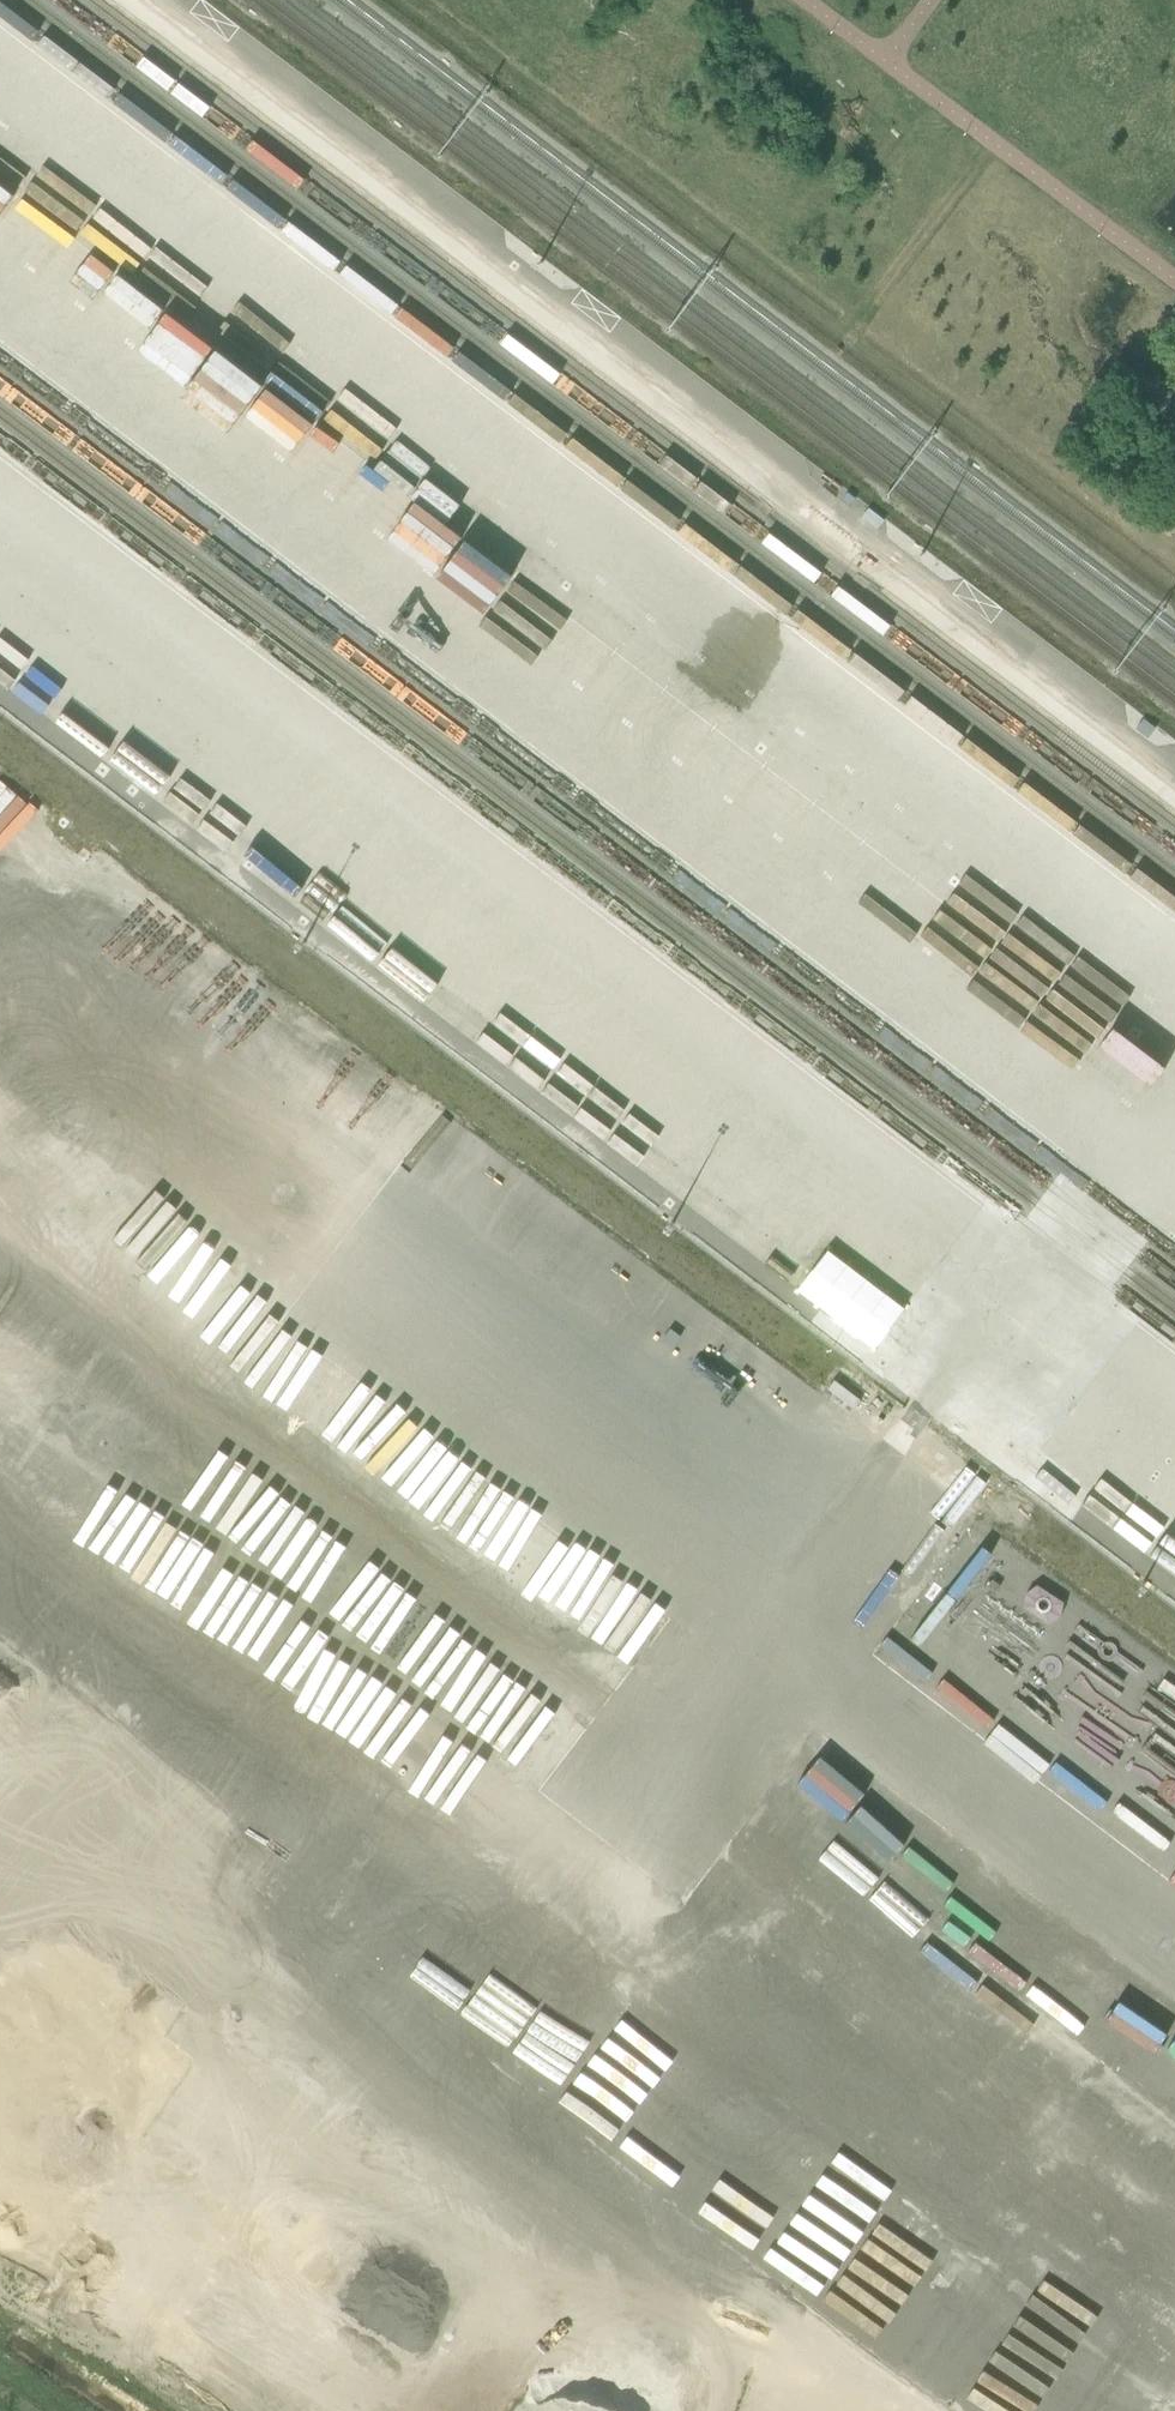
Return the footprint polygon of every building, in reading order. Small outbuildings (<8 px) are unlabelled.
[(578,604),(589,579),(563,567),(558,577),(564,579),(557,595),(578,604)] [(941,881),(973,906),(995,879),(952,846),(938,864),(948,871),(941,881)] [(1043,931),(1054,916),(1003,880),(995,891),(1023,911),(1015,922),(1024,929),(1030,921),(1043,931)] [(1034,968),(1071,996),(1078,986),(1094,997),(1109,976),(1057,937),(1034,968)] [(374,1857),(442,1756),(337,1687),(322,1709),(330,1715),(309,1746),(313,1749),(282,1796),(374,1857)] [(489,1925),(539,1957),(592,1879),(542,1846),(489,1925)]
